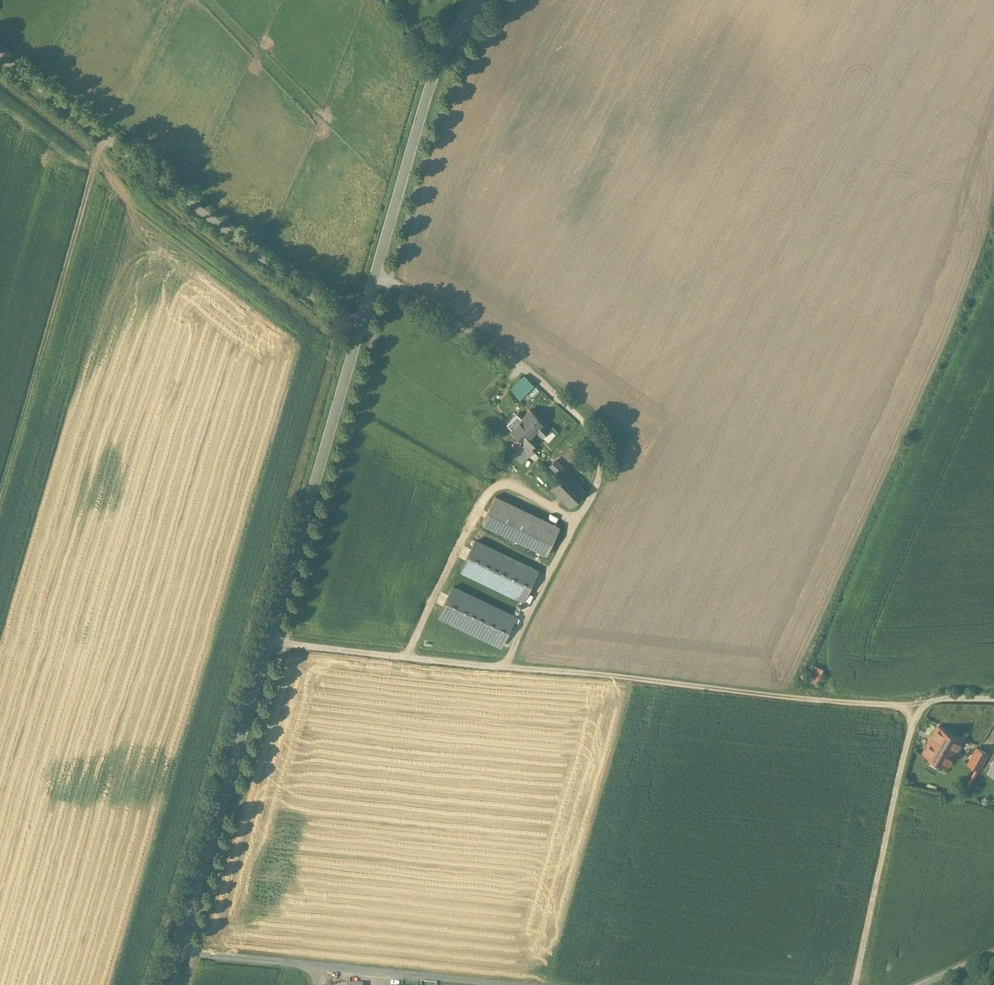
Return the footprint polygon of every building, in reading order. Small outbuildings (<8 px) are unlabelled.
[(515,385),(511,389),(520,398),(533,386),(527,380),(518,389),(515,385)] [(530,410),(511,429),(525,443),(521,447),(521,448),(529,456),(530,456),(535,451),(531,448),(539,440),(532,433),(535,430),(543,437),(550,430),(530,410)] [(529,456),(521,448),(513,456),(521,464),(529,456)] [(564,469),(555,461),(550,466),(559,474),(564,469)] [(567,473),(552,489),(570,507),(585,491),(567,473)] [(532,514),(495,497),(482,523),(519,541),(532,514)] [(559,528),(532,514),(519,541),(546,555),(559,528)] [(538,572),(475,541),(461,570),(529,603),(533,596),(528,593),(538,572)] [(520,619),(453,587),(439,616),(502,646),(514,621),(518,623),(520,619)] [(815,666),(808,681),(817,685),(824,670),(815,666)] [(963,740),(938,727),(923,753),(948,767),(963,740)] [(988,754),(977,748),(968,764),(979,770),(988,754)]
